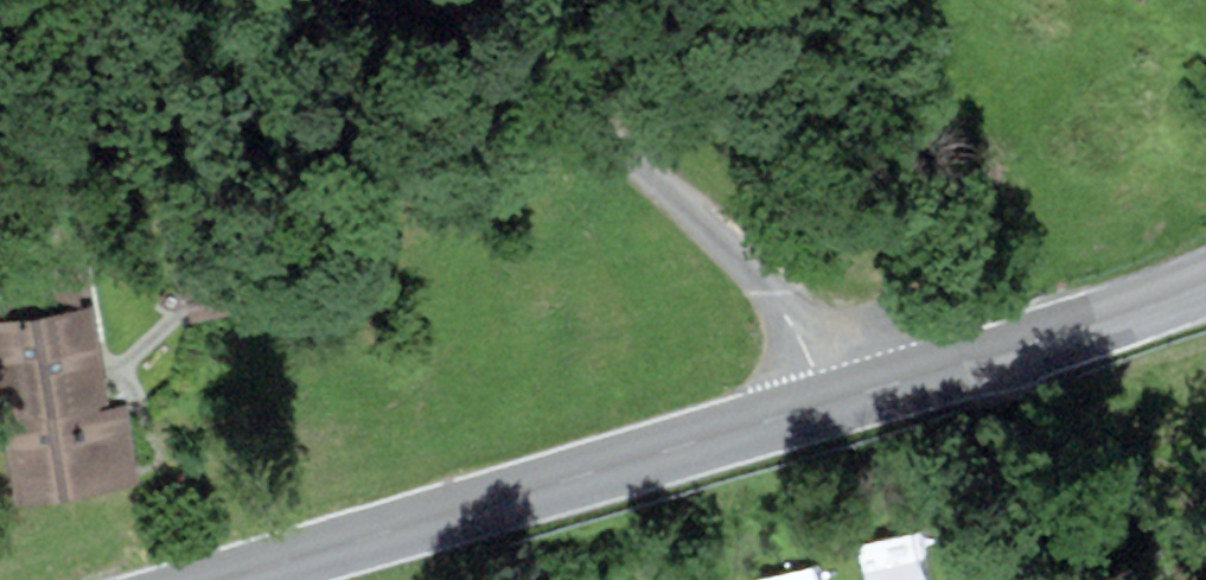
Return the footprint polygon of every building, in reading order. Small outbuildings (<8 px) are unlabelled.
[(81,265),(0,279),(0,370),(20,489),(131,471),(121,410),(106,412),(81,265)] [(924,579),(911,526),(860,538),(870,579),(920,579),(924,579)]
